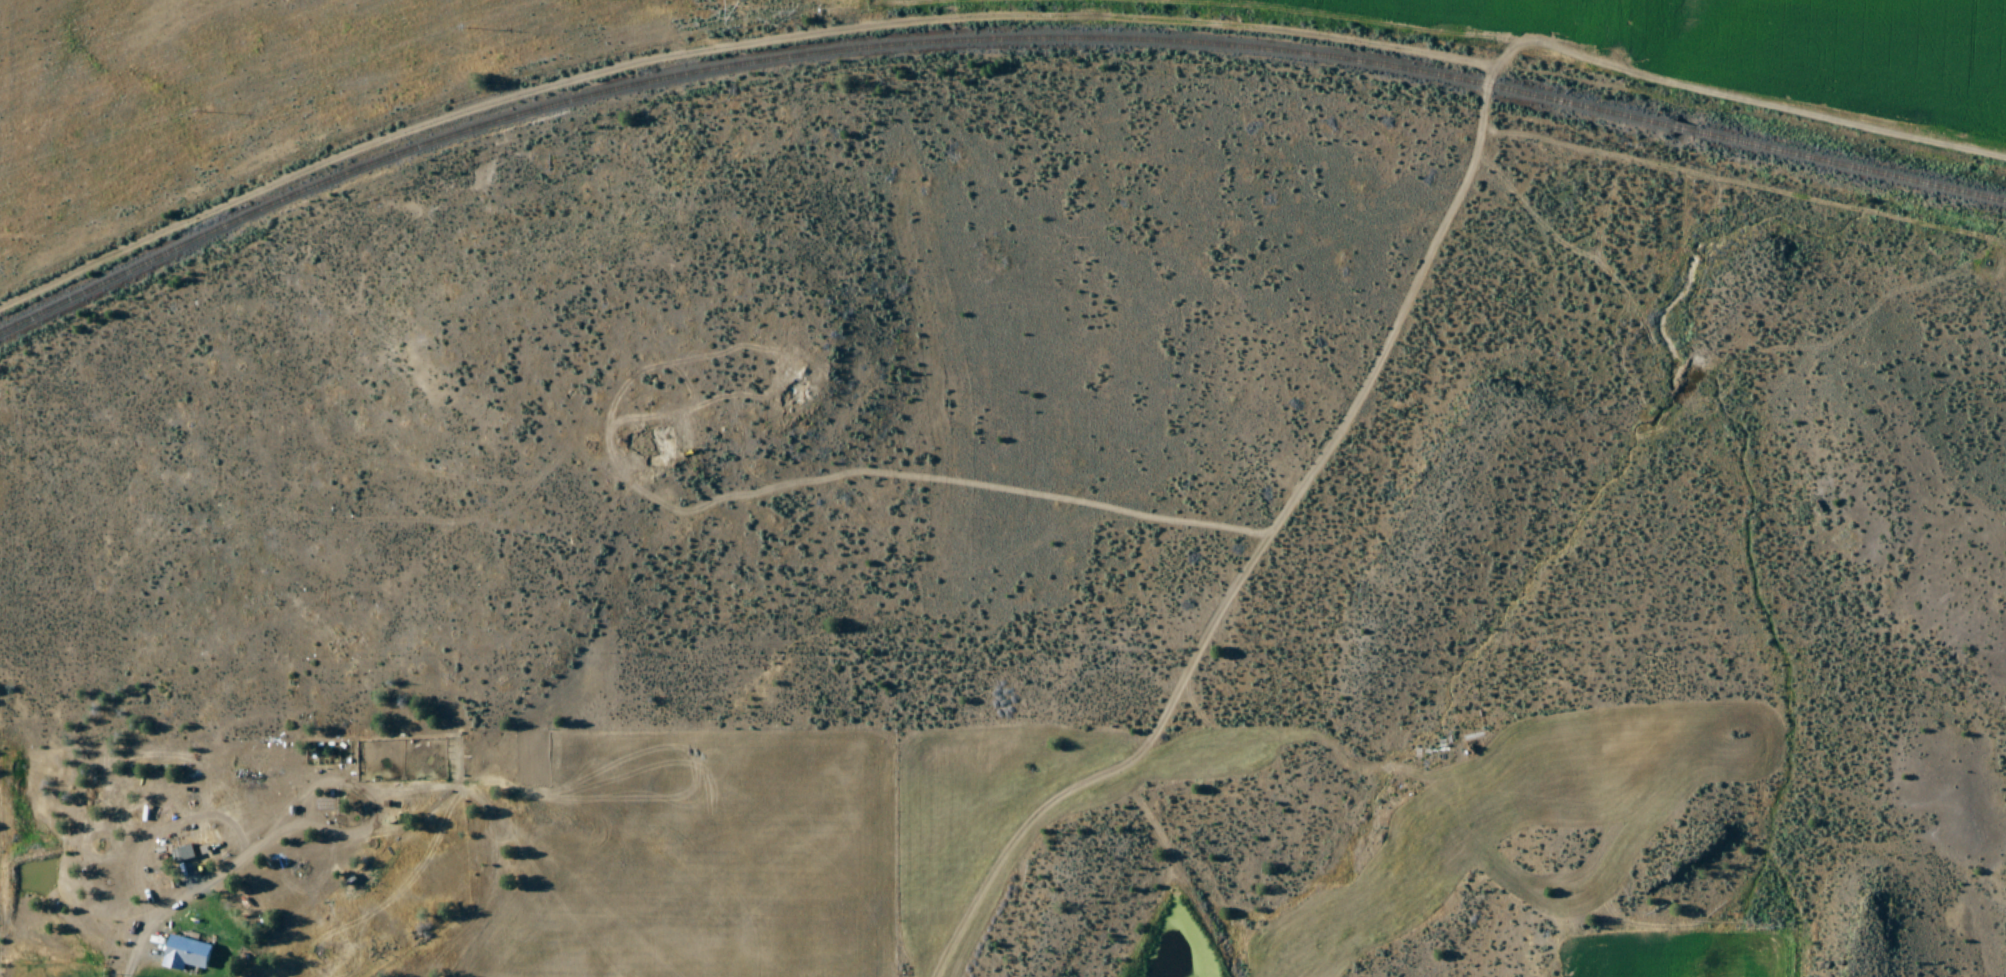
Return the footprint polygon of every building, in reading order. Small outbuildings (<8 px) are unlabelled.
[(169,851),(174,864),(194,858),(189,845),(169,851)] [(160,968),(182,973),(184,966),(206,970),(211,946),(167,936),(160,968)]
